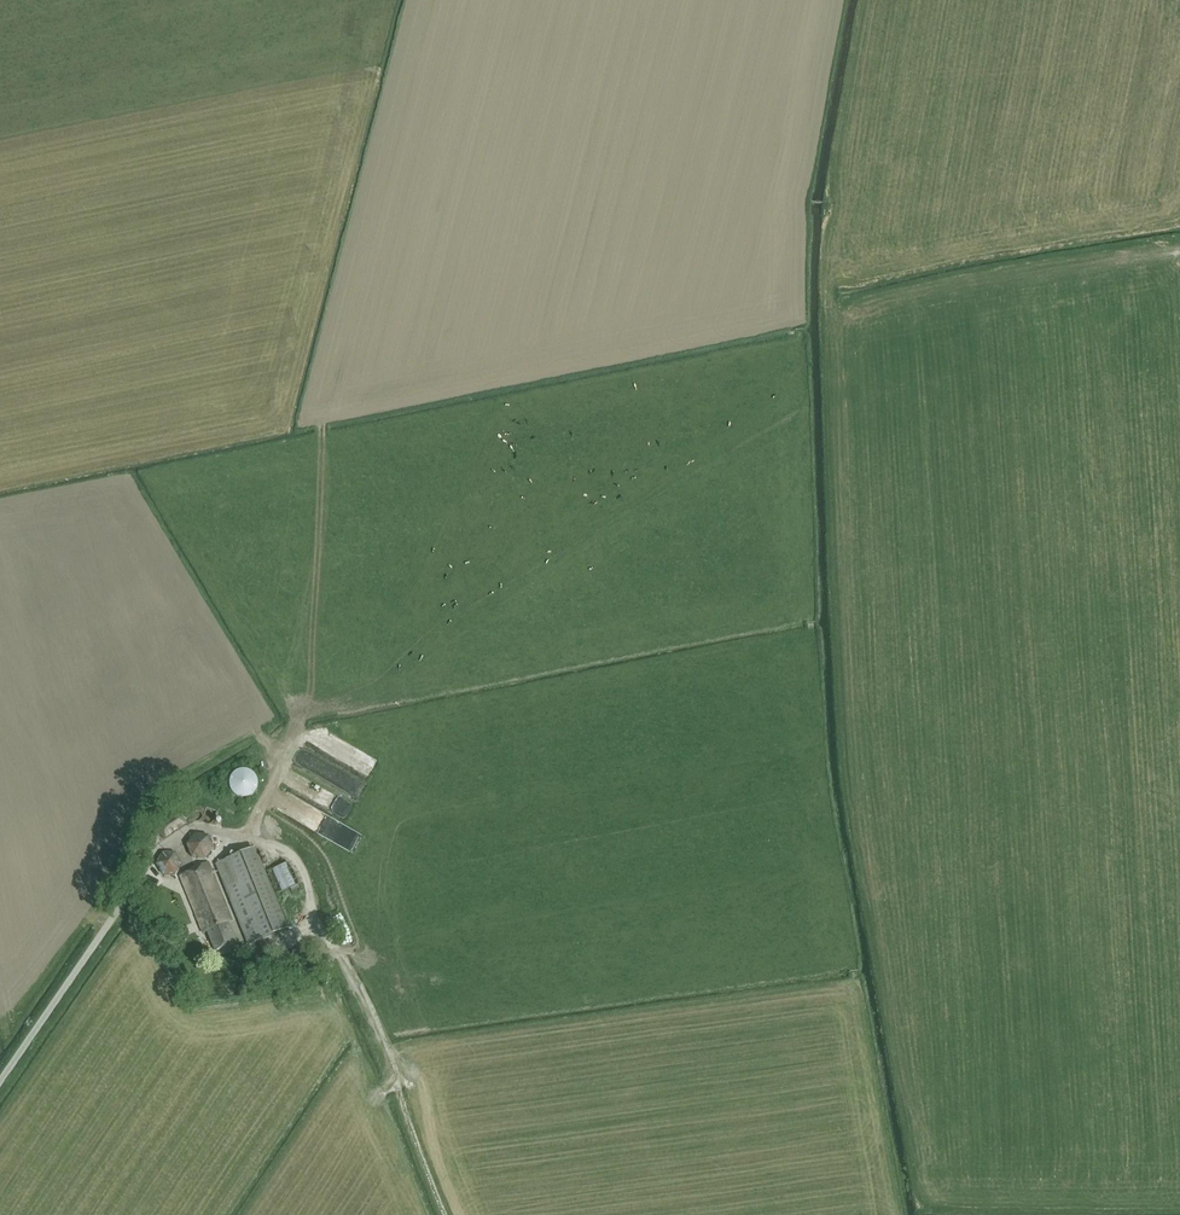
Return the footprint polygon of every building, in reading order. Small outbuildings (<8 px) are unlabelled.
[(433,717),(432,707),(399,710),(400,720),(433,717)] [(251,768),(227,773),(231,793),(255,789),(251,768)] [(348,781),(344,792),(357,796),(361,785),(348,781)] [(336,800),(326,795),(320,805),(343,818),(352,802),(339,795),(336,800)] [(214,852),(208,826),(193,829),(195,837),(186,839),(190,858),(214,852)] [(217,865),(250,946),(287,931),(254,850),(217,865)] [(267,872),(276,895),(299,885),(289,863),(267,872)] [(236,942),(228,923),(232,922),(208,864),(179,876),(203,934),(207,932),(215,951),(236,942)]
